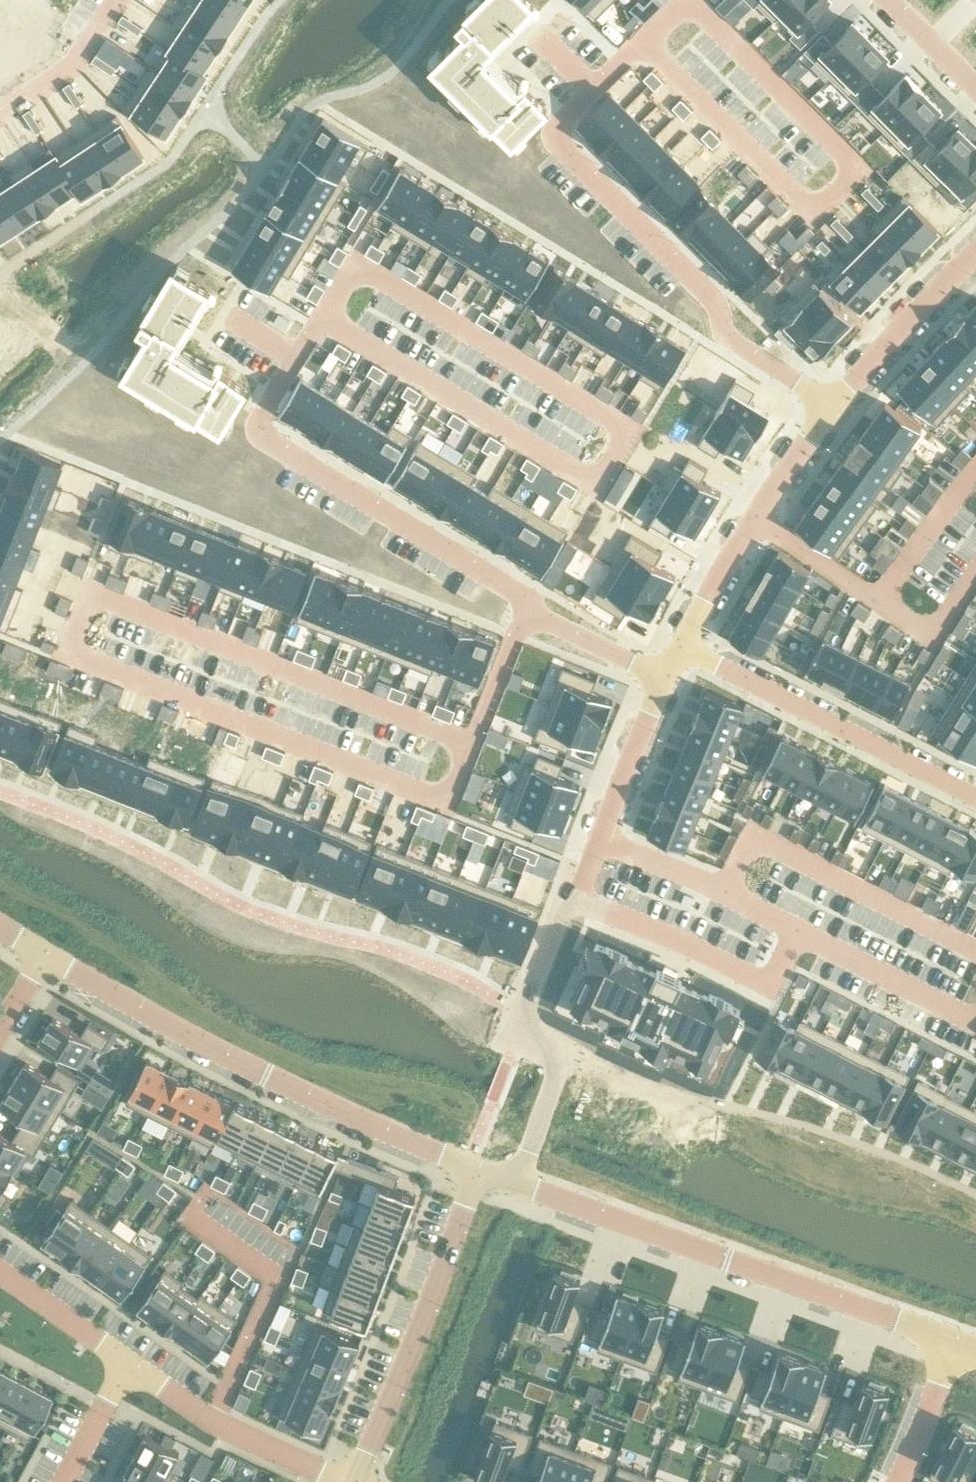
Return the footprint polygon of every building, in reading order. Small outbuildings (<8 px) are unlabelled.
[(196,8),(230,31),(243,11),(226,0),(201,0),(196,8)] [(243,11),(250,0),(226,0),(243,11)] [(432,64),(493,124),(513,143),(543,113),(547,109),(526,87),(520,93),(483,55),(534,4),(530,0),(480,0),(465,15),(464,15),(457,22),(465,30),(432,64)] [(595,18),(613,0),(577,0),(595,18)] [(754,7),(757,3),(774,20),(775,20),(778,17),(777,16),(794,0),(747,0),(754,7)] [(777,16),(778,17),(794,33),(791,36),(801,47),(819,29),(810,20),(829,0),(794,0),(777,16)] [(188,3),(173,25),(181,30),(215,53),(230,31),(196,8),(188,3)] [(123,14),(118,21),(128,28),(133,21),(123,14)] [(133,21),(128,28),(138,34),(143,27),(133,21)] [(823,33),(805,51),(832,78),(870,39),(853,21),(832,42),(823,33)] [(181,30),(168,50),(172,53),(203,71),(215,53),(181,30)] [(870,39),(832,78),(851,97),(858,104),(876,86),(869,79),(867,77),(888,56),(870,39)] [(172,53),(160,71),(194,94),(207,74),(203,71),(172,53)] [(96,54),(92,61),(102,67),(106,61),(96,54)] [(106,61),(102,67),(111,74),(116,67),(106,61)] [(152,66),(138,87),(180,115),(194,94),(160,71),(152,66)] [(652,70),(643,79),(649,84),(658,76),(652,70)] [(876,86),(858,104),(885,131),(924,92),(906,74),(885,95),(876,86)] [(658,76),(649,84),(655,90),(663,81),(658,76)] [(70,82),(63,87),(69,97),(76,92),(70,82)] [(138,87),(124,108),(166,135),(180,115),(138,87)] [(76,92),(69,97),(76,107),(83,102),(76,92)] [(924,92),(885,131),(911,157),(929,139),(920,130),(941,109),(924,92)] [(610,93),(579,124),(594,138),(625,107),(610,93)] [(681,99),(672,108),(678,114),(687,105),(681,99)] [(687,105),(678,114),(684,119),(692,110),(687,105)] [(594,138),(593,139),(609,155),(609,154),(641,123),(625,107),(594,138)] [(30,109),(23,113),(30,123),(36,119),(30,109)] [(116,115),(96,128),(123,171),(144,157),(116,115)] [(323,120),(312,138),(349,161),(349,162),(357,167),(369,147),(323,118),(323,120)] [(36,119),(30,123),(36,133),(43,129),(36,119)] [(641,123),(609,154),(625,170),(656,139),(641,123)] [(911,157),(938,185),(945,178),(975,145),(959,127),(938,148),(929,139),(911,157)] [(96,128),(75,142),(103,184),(123,171),(96,128)] [(710,128),(701,137),(706,142),(715,133),(710,128)] [(715,133),(706,142),(713,148),(721,139),(715,133)] [(312,138),(301,157),(338,180),(339,179),(349,162),(349,161),(312,138)] [(656,139),(625,170),(637,182),(668,151),(656,139)] [(75,142),(55,155),(77,190),(82,198),(103,184),(75,142)] [(945,178),(954,187),(961,194),(954,200),(964,211),(975,199),(975,186),(973,184),(975,181),(975,145),(945,178)] [(50,147),(30,161),(57,203),(77,190),(55,155),(50,147)] [(637,182),(636,182),(652,198),(653,198),(684,167),(668,151),(637,182)] [(301,157),(290,174),(289,175),(335,203),(347,184),(339,179),(338,180),(301,157)] [(30,161),(9,174),(14,182),(37,216),(57,203),(30,161)] [(747,165),(738,173),(743,179),(752,170),(747,165)] [(400,167),(377,206),(378,207),(378,206),(396,217),(397,217),(420,180),(401,169),(401,168),(400,167)] [(684,167),(653,198),(667,212),(698,181),(684,167)] [(383,168),(377,178),(384,182),(390,172),(383,168)] [(752,170),(743,179),(749,185),(758,176),(752,170)] [(289,174),(277,194),(278,194),(278,193),(324,222),(335,203),(289,175),(290,174),(289,174)] [(377,178),(370,188),(377,192),(384,182),(377,178)] [(396,217),(391,225),(410,237),(438,191),(437,190),(420,180),(397,217),(396,217)] [(0,192),(0,204),(17,229),(37,216),(14,182),(0,192)] [(867,187),(861,192),(870,201),(876,195),(867,187)] [(702,189),(672,218),(689,235),(690,234),(718,207),(719,206),(702,189)] [(438,191),(410,237),(430,249),(435,240),(434,240),(457,202),(457,203),(458,202),(437,190),(438,191)] [(278,194),(267,212),(313,240),(324,222),(278,193),(278,194)] [(777,195),(768,204),(774,210),(783,201),(777,195)] [(876,195),(870,201),(878,209),(884,204),(876,195)] [(903,196),(887,212),(922,247),(938,232),(903,196)] [(783,201),(774,210),(780,215),(788,207),(783,201)] [(457,202),(434,240),(435,240),(452,251),(475,214),(457,203),(457,202)] [(17,229),(0,204),(0,240),(17,229)] [(360,204),(354,215),(361,219),(367,208),(360,204)] [(718,207),(690,234),(706,249),(733,222),(718,207)] [(267,212),(255,230),(302,258),(313,240),(267,212)] [(872,227),(871,228),(878,235),(879,234),(907,263),(922,247),(887,212),(872,227)] [(475,214),(452,251),(470,262),(493,225),(493,224),(475,214)] [(354,215),(348,225),(355,229),(361,219),(354,215)] [(836,217),(831,223),(839,231),(845,226),(836,217)] [(733,222),(706,249),(719,263),(746,236),(733,222)] [(470,262),(465,270),(485,282),(490,274),(489,274),(512,236),(513,237),(513,236),(493,224),(493,225),(470,262)] [(809,226),(800,235),(806,241),(815,232),(809,226)] [(845,226),(839,231),(848,240),(854,234),(845,226)] [(746,236),(719,263),(734,278),(733,279),(735,281),(764,252),(770,246),(753,229),(746,236)] [(255,230),(244,249),(282,272),(282,273),(290,278),(302,258),(255,230)] [(864,249),(863,249),(892,278),(907,263),(879,234),(878,235),(864,249)] [(512,236),(489,274),(490,274),(506,284),(507,285),(530,247),(513,237),(512,236)] [(822,239),(816,245),(825,254),(831,248),(822,239)] [(371,243),(365,253),(372,257),(378,247),(371,243)] [(338,245),(334,252),(344,259),(348,252),(343,249),(338,245)] [(860,246),(845,261),(877,293),(892,278),(863,249),(860,246)] [(378,247),(372,257),(379,262),(385,251),(378,247)] [(506,284),(501,292),(522,305),(550,259),(549,258),(530,247),(507,285),(506,284)] [(233,267),(232,268),(270,292),(271,291),(271,290),(282,273),(282,272),(244,249),(233,267)] [(334,252),(329,259),(340,266),(344,259),(334,252)] [(764,252),(735,281),(750,296),(780,267),(764,252)] [(841,258),(825,274),(861,309),(877,293),(845,261),(841,258)] [(408,265),(402,276),(409,280),(415,270),(408,265)] [(555,267),(533,302),(552,313),(574,279),(555,267)] [(148,331),(124,372),(197,416),(221,430),(246,389),(236,382),(231,379),(221,373),(220,373),(216,379),(171,352),(209,290),(173,269),(144,317),(144,316),(138,325),(148,331)] [(415,270),(409,280),(416,284),(422,274),(415,270)] [(772,275),(764,284),(772,292),(781,284),(772,275)] [(574,279),(552,313),(554,314),(554,313),(571,323),(572,324),(592,291),(574,280),(575,279),(574,279)] [(814,281),(797,298),(835,337),(852,320),(836,303),(845,294),(830,279),(820,288),(814,281)] [(315,283),(311,289),(322,296),(326,289),(315,283)] [(445,288),(439,298),(446,302),(452,292),(445,288)] [(311,289),(307,296),(317,303),(322,296),(311,289)] [(571,323),(566,331),(567,332),(585,343),(610,302),(592,291),(572,324),(571,323)] [(452,292),(446,302),(453,307),(459,296),(452,292)] [(784,323),(775,331),(791,347),(800,339),(818,357),(836,338),(835,337),(797,298),(796,297),(777,316),(784,323)] [(610,302),(585,343),(595,349),(603,354),(605,355),(609,347),(608,346),(628,313),(610,302)] [(964,317),(975,329),(975,305),(965,317),(964,317)] [(482,310),(476,321),(483,325),(489,315),(482,310)] [(628,313),(608,346),(609,347),(627,357),(647,325),(646,324),(630,314),(628,313)] [(489,315),(483,325),(493,331),(499,321),(489,315)] [(947,335),(975,362),(975,329),(964,317),(947,335)] [(647,325),(627,357),(644,368),(645,369),(665,336),(667,337),(667,335),(666,335),(648,324),(647,323),(646,324),(647,325)] [(931,353),(964,383),(965,382),(975,370),(975,362),(947,335),(947,336),(931,353)] [(644,368),(639,376),(660,389),(685,348),(667,337),(665,336),(645,369),(644,368)] [(528,338),(521,349),(528,353),(535,343),(528,338)] [(338,342),(332,352),(339,357),(345,346),(338,342)] [(535,343),(528,353),(535,357),(542,347),(535,343)] [(345,346),(339,357),(346,361),(352,350),(345,346)] [(931,353),(915,370),(954,407),(972,389),(965,382),(964,383),(931,353)] [(565,361),(558,371),(565,376),(572,365),(565,361)] [(373,363),(367,374),(374,378),(380,367),(373,363)] [(572,365),(565,376),(567,377),(572,380),(579,369),(576,368),(572,365)] [(380,367),(374,378),(381,382),(387,372),(380,367)] [(898,388),(897,389),(937,426),(954,407),(915,370),(899,388),(898,388)] [(301,378),(279,413),(297,424),(319,389),(301,378)] [(736,378),(716,412),(717,413),(717,412),(756,435),(755,436),(757,437),(770,414),(749,401),(756,390),(736,378)] [(602,383),(595,394),(602,398),(608,388),(602,383)] [(408,384),(402,395),(408,399),(415,389),(408,384)] [(608,388),(602,398),(609,403),(615,392),(608,388)] [(319,389),(297,424),(315,435),(336,400),(319,389)] [(415,389),(408,399),(415,403),(422,393),(415,389)] [(336,400),(315,435),(332,446),(354,410),(336,400)] [(885,402),(872,421),(908,447),(921,429),(885,402)] [(638,405),(631,416),(642,423),(648,412),(638,405)] [(354,410),(332,446),(349,456),(371,421),(354,410)] [(453,412),(447,423),(454,427),(460,416),(453,412)] [(717,413),(697,444),(716,456),(722,444),(743,457),(755,436),(756,435),(717,412),(717,413)] [(460,416),(454,427),(461,431),(467,421),(460,416)] [(371,421),(349,456),(367,467),(389,432),(388,431),(371,421)] [(860,437),(859,438),(895,465),(896,464),(908,447),(872,421),(860,437)] [(389,432),(367,467),(386,478),(412,435),(393,423),(388,431),(389,432)] [(419,440),(393,483),(413,495),(439,451),(445,441),(427,430),(421,441),(419,440)] [(490,435),(484,445),(491,449),(497,439),(490,435)] [(859,438),(846,455),(882,482),(882,483),(890,489),(904,469),(896,464),(895,465),(859,438)] [(497,439),(491,449),(493,450),(498,454),(504,443),(502,442),(497,439)] [(439,451),(413,495),(431,506),(457,463),(463,452),(445,441),(439,452),(439,451)] [(962,448),(957,454),(967,462),(972,456),(962,448)] [(18,470),(18,471),(53,485),(54,484),(62,464),(26,450),(18,470)] [(957,454),(952,460),(962,468),(967,462),(957,454)] [(846,457),(834,473),(870,499),(871,498),(882,483),(882,482),(846,455),(846,456),(846,457)] [(527,457),(521,468),(527,472),(534,461),(527,457)] [(675,464),(661,486),(669,491),(669,490),(708,514),(721,492),(701,480),(708,469),(690,457),(683,469),(675,464)] [(527,472),(525,475),(533,480),(541,466),(534,461),(527,472)] [(457,463),(431,506),(434,508),(449,517),(471,482),(472,482),(477,475),(476,474),(471,471),(457,463)] [(17,470),(8,492),(9,492),(10,491),(45,505),(45,507),(54,510),(63,488),(54,484),(53,485),(18,471),(18,470),(17,470)] [(834,473),(821,491),(865,523),(878,504),(871,498),(870,499),(834,473)] [(564,480),(557,490),(564,494),(571,484),(564,480)] [(930,480),(926,487),(939,496),(944,490),(930,480)] [(471,482),(449,517),(468,529),(489,493),(488,493),(472,482),(471,482)] [(571,484),(564,494),(571,499),(578,488),(571,484)] [(489,493),(468,529),(486,540),(513,497),(494,485),(493,485),(488,493),(489,493)] [(926,487),(921,493),(934,503),(939,496),(926,487)] [(669,491),(649,523),(668,534),(675,523),(695,535),(708,514),(669,490),(669,491)] [(9,492),(2,511),(38,525),(45,507),(45,505),(10,491),(9,492)] [(821,491),(808,508),(852,540),(865,523),(821,491)] [(101,495),(98,503),(109,507),(112,499),(101,495)] [(513,497),(486,540),(505,551),(531,508),(513,497)] [(126,498),(107,545),(131,555),(132,554),(131,553),(149,508),(150,509),(150,507),(126,498)] [(149,508),(131,553),(132,554),(154,562),(158,554),(157,553),(171,517),(150,509),(149,508)] [(531,508),(505,551),(523,562),(550,519),(531,508)] [(808,508),(795,527),(839,559),(852,540),(808,508)] [(0,515),(0,533),(30,545),(38,525),(2,511),(0,515)] [(93,515),(90,523),(101,527),(104,520),(93,515)] [(171,517),(157,553),(158,554),(178,562),(179,562),(193,526),(171,517)] [(908,517),(903,524),(913,531),(918,524),(908,517)] [(550,519),(523,562),(543,574),(569,531),(550,519)] [(90,523),(87,531),(98,535),(101,527),(90,523)] [(903,524),(899,530),(908,537),(913,531),(903,524)] [(178,562),(174,571),(199,580),(202,571),(201,571),(215,535),(193,526),(179,562),(178,562)] [(22,566),(32,570),(40,550),(30,545),(0,534),(0,557),(22,566)] [(632,534),(612,566),(663,597),(676,576),(656,564),(663,553),(632,534)] [(215,535),(201,571),(202,571),(222,579),(223,580),(238,544),(215,535)] [(222,579),(219,588),(243,598),(247,589),(246,588),(260,552),(259,552),(238,544),(223,580),(222,579)] [(243,598),(243,600),(263,608),(268,597),(282,561),(283,562),(284,560),(261,551),(259,551),(259,552),(260,552),(246,588),(247,589),(243,598)] [(778,551),(769,568),(801,587),(810,570),(778,551)] [(883,552),(878,559),(888,566),(893,559),(883,552)] [(77,555),(74,563),(85,567),(88,560),(77,555)] [(14,586),(14,585),(22,566),(0,557),(0,580),(14,586)] [(878,559),(873,565),(883,572),(888,566),(878,559)] [(282,561),(268,597),(291,607),(306,571),(283,562),(282,561)] [(74,563),(71,571),(82,575),(85,567),(74,563)] [(612,566),(592,599),(623,618),(629,607),(649,619),(663,597),(612,566)] [(768,568),(758,586),(791,604),(801,587),(769,568),(768,568)] [(551,569),(543,582),(553,589),(561,575),(551,569)] [(316,570),(296,620),(318,629),(338,578),(316,570)] [(109,574),(105,585),(116,589),(121,578),(109,574)] [(121,578),(116,589),(124,592),(128,581),(121,578)] [(338,578),(318,629),(341,638),(361,588),(338,578)] [(6,606),(15,609),(24,588),(14,585),(14,586),(0,580),(0,603),(6,606)] [(758,586),(748,603),(780,622),(791,604),(758,586)] [(361,588),(341,638),(364,647),(384,597),(361,588)] [(154,591),(150,603),(161,607),(165,596),(154,591)] [(831,592),(825,603),(832,606),(838,595),(831,592)] [(61,595),(58,603),(69,608),(73,600),(61,595)] [(165,596),(161,607),(169,610),(173,599),(165,596)] [(384,597),(364,647),(386,656),(406,605),(384,597)] [(858,602),(853,609),(860,613),(864,607),(858,602)] [(7,631),(15,609),(6,606),(0,603),(0,628),(7,631)] [(58,603),(55,611),(66,615),(69,608),(58,603)] [(748,603),(739,619),(771,637),(780,622),(748,603)] [(406,605),(386,656),(409,665),(429,614),(406,605)] [(864,607),(860,613),(866,618),(871,611),(864,607)] [(822,609),(816,620),(824,623),(829,613),(822,609)] [(203,610),(198,622),(205,625),(210,613),(203,610)] [(965,611),(959,621),(966,626),(972,616),(965,611)] [(210,613),(205,625),(213,628),(218,616),(210,613)] [(429,614),(409,665),(431,673),(432,674),(435,665),(434,665),(451,623),(429,614)] [(739,619),(729,637),(761,655),(771,637),(739,619)] [(816,620),(811,630),(818,634),(824,623),(816,620)] [(959,621),(952,632),(962,638),(969,628),(966,626),(959,621)] [(451,623),(434,665),(435,665),(457,674),(473,632),(451,623)] [(248,624),(242,639),(250,642),(255,631),(256,627),(248,624)] [(890,624),(885,631),(892,635),(896,628),(890,624)] [(896,628),(892,635),(898,640),(903,633),(896,628)] [(255,631),(250,642),(257,645),(262,634),(255,631)] [(473,632),(457,674),(480,683),(497,641),(473,632)] [(820,645),(807,671),(824,680),(841,647),(824,638),(820,645)] [(43,640),(40,648),(52,653),(55,645),(43,640)] [(7,642),(2,653),(10,656),(14,645),(7,642)] [(944,644),(936,658),(943,662),(951,648),(944,644)] [(14,645),(10,656),(21,660),(25,649),(14,645)] [(810,646),(805,657),(812,661),(817,650),(810,646)] [(824,680),(823,681),(843,690),(860,657),(841,647),(824,680)] [(924,647),(917,658),(924,662),(931,652),(924,647)] [(298,648),(293,659),(305,664),(309,652),(298,648)] [(309,652),(305,664),(312,667),(317,655),(309,652)] [(805,657),(799,668),(806,671),(812,661),(805,657)] [(860,657),(843,690),(858,698),(875,665),(860,657)] [(936,658),(927,672),(934,676),(943,662),(936,658)] [(51,659),(47,671),(54,674),(59,662),(51,659)] [(59,662),(54,674),(65,678),(70,667),(59,662)] [(967,678),(975,684),(975,663),(967,678)] [(875,665),(858,698),(876,707),(893,674),(875,665)] [(347,667),(343,679),(350,682),(355,670),(347,667)] [(563,667),(549,702),(604,724),(613,701),(592,692),(597,680),(563,667)] [(355,670),(350,682),(358,685),(362,673),(355,670)] [(893,674),(876,707),(894,716),(911,683),(893,674)] [(955,696),(975,709),(975,684),(967,678),(955,696)] [(106,681),(101,692),(112,697),(117,686),(106,681)] [(392,685),(387,697),(395,700),(399,688),(392,685)] [(117,686),(112,697),(120,700),(124,689),(117,686)] [(399,688),(395,700),(403,703),(407,691),(399,688)] [(916,689),(912,696),(923,701),(927,694),(916,689)] [(699,707),(699,709),(736,724),(743,707),(744,707),(745,706),(706,690),(706,691),(707,692),(700,708),(699,707)] [(912,696),(908,703),(919,708),(923,701),(912,696)] [(944,714),(975,735),(975,709),(955,696),(944,714)] [(16,704),(0,697),(0,745),(16,704)] [(549,702),(535,738),(568,751),(573,739),(595,748),(604,724),(549,702)] [(436,703),(432,714),(440,717),(444,706),(436,703)] [(0,745),(0,749),(20,757),(21,758),(39,712),(38,712),(16,704),(0,745)] [(163,704),(158,715),(166,718),(170,707),(163,704)] [(444,706),(440,717),(451,722),(456,710),(444,706)] [(170,707),(166,718),(173,721),(178,710),(170,707)] [(699,709),(691,726),(729,742),(736,724),(699,709)] [(20,757),(19,758),(44,768),(63,720),(38,711),(38,712),(39,712),(21,758),(20,757)] [(931,733),(975,762),(975,735),(944,714),(931,733)] [(70,723),(52,768),(56,770),(55,771),(81,781),(81,780),(80,779),(94,743),(95,744),(99,735),(70,723)] [(769,725),(764,736),(772,740),(777,729),(769,725)] [(692,728),(685,745),(721,760),(729,742),(691,726),(691,728),(692,728)] [(220,727),(214,742),(222,745),(227,730),(220,727)] [(229,730),(224,742),(236,746),(240,735),(229,730)] [(782,735),(763,773),(764,773),(764,772),(782,781),(800,746),(782,737),(783,736),(782,735)] [(762,742),(756,753),(764,757),(770,746),(762,742)] [(94,743),(80,779),(81,780),(107,790),(121,754),(95,744),(94,743)] [(266,745),(262,756),(273,761),(278,749),(266,745)] [(685,745),(678,762),(714,777),(721,760),(685,745)] [(800,746),(782,781),(800,791),(819,755),(818,754),(817,755),(800,746)] [(278,749),(273,761),(281,764),(285,752),(278,749)] [(756,753),(751,764),(758,768),(764,757),(756,753)] [(121,754),(107,790),(133,801),(148,764),(147,764),(121,754)] [(148,764),(133,801),(159,811),(160,811),(178,766),(150,755),(147,764),(148,764)] [(524,763),(515,787),(570,809),(572,805),(576,806),(582,792),(577,790),(579,785),(558,777),(563,765),(538,755),(533,767),(524,763)] [(819,755),(800,791),(819,800),(837,764),(819,755)] [(678,762),(671,780),(707,795),(714,777),(678,762)] [(315,764),(309,779),(317,782),(318,779),(323,767),(315,764)] [(837,764),(819,800),(837,809),(855,774),(838,766),(838,765),(837,764)] [(159,811),(158,812),(184,822),(184,821),(188,822),(206,777),(178,766),(160,811),(159,811)] [(323,767),(318,779),(329,783),(334,772),(323,767)] [(855,774),(837,809),(855,818),(854,819),(855,820),(874,783),(873,782),(873,783),(855,774)] [(744,776),(739,787),(746,791),(752,780),(744,776)] [(213,779),(193,828),(217,838),(236,788),(213,779)] [(663,796),(662,797),(699,813),(707,795),(671,780),(664,796),(663,796)] [(359,782),(355,793),(362,796),(367,785),(359,782)] [(885,784),(862,829),(863,830),(863,829),(884,840),(907,796),(886,786),(886,784),(885,784)] [(367,785),(362,796),(370,799),(375,788),(367,785)] [(515,787),(506,810),(515,814),(510,826),(535,836),(540,824),(561,832),(570,809),(515,787)] [(739,787),(733,798),(741,802),(746,791),(739,787)] [(236,788),(217,838),(239,847),(259,797),(236,788)] [(907,796),(884,840),(906,851),(928,807),(907,796)] [(259,797),(239,847),(261,855),(281,806),(259,797)] [(662,797),(655,815),(692,831),(699,813),(662,797)] [(747,803),(742,814),(749,817),(754,806),(747,803)] [(417,805),(411,820),(419,823),(422,815),(425,808),(417,805)] [(281,806),(261,855),(284,864),(300,823),(301,824),(304,815),(303,814),(281,806)] [(928,807),(906,851),(927,862),(949,818),(928,807)] [(425,808),(422,815),(433,820),(436,812),(425,808)] [(436,812),(433,820),(426,836),(442,842),(452,818),(436,812)] [(766,813),(761,824),(768,827),(774,816),(766,813)] [(648,833),(647,834),(685,850),(686,849),(685,848),(692,831),(655,815),(654,817),(655,817),(649,833),(648,833)] [(734,818),(730,825),(740,831),(744,823),(734,818)] [(949,818),(927,862),(949,873),(953,866),(952,865),(971,828),(970,827),(969,828),(949,818)] [(300,823),(284,864),(306,873),(323,832),(321,832),(301,824),(300,823)] [(323,832),(306,873),(328,882),(348,832),(326,823),(325,823),(321,832),(323,832)] [(467,824),(463,835),(474,839),(478,828),(467,824)] [(478,828),(474,839),(485,844),(490,832),(478,828)] [(795,828),(790,839),(797,842),(803,831),(795,828)] [(952,865),(953,866),(975,877),(975,876),(975,875),(975,874),(975,831),(971,828),(952,865)] [(348,832),(328,882),(352,891),(372,841),(348,832)] [(730,833),(724,844),(732,848),(737,837),(730,833)] [(814,837),(808,848),(815,852),(821,841),(814,837)] [(485,844),(474,839),(467,858),(478,862),(485,844)] [(517,843),(514,851),(529,857),(532,849),(517,843)] [(378,844),(358,894),(386,905),(406,855),(378,844)] [(724,844),(719,854),(726,858),(732,848),(724,844)] [(529,857),(527,860),(535,864),(540,852),(532,849),(529,857)] [(837,849),(831,860),(839,864),(844,853),(837,849)] [(561,861),(540,852),(535,864),(534,867),(555,875),(561,861)] [(844,853),(839,864),(846,867),(851,856),(844,853)] [(406,855),(386,905),(413,915),(433,866),(406,855)] [(433,866),(413,915),(440,926),(459,876),(433,866)] [(885,873),(879,884),(887,888),(892,877),(885,873)] [(459,876),(440,926),(466,937),(486,887),(459,876)] [(892,877),(887,888),(894,892),(899,881),(892,877)] [(486,887),(466,937),(493,947),(513,897),(486,887)] [(684,893),(680,903),(691,907),(694,897),(684,893)] [(928,895),(922,906),(929,910),(935,899),(928,895)] [(513,897),(493,947),(521,958),(541,908),(513,897)] [(935,899),(929,910),(936,914),(942,903),(935,899)] [(955,925),(967,931),(975,914),(975,907),(967,902),(955,925)] [(587,971),(572,1004),(577,1006),(590,1012),(594,1014),(595,1013),(611,1020),(608,1026),(643,1042),(642,1043),(648,1046),(663,1053),(669,1056),(672,1048),(688,1056),(688,1057),(692,1059),(705,1065),(710,1067),(725,1034),(728,1036),(731,1030),(737,1015),(740,1009),(731,1005),(731,1004),(709,994),(709,995),(680,982),(682,978),(657,967),(656,971),(627,957),(628,956),(606,946),(605,947),(596,943),(594,949),(587,964),(584,969),(587,971)] [(799,974),(795,982),(805,987),(809,979),(799,974)] [(831,990),(827,998),(838,1004),(842,996),(831,990)] [(842,996),(838,1004),(848,1009),(852,1001),(842,996)] [(873,1012),(869,1020),(880,1025),(884,1018),(873,1012)] [(111,1037),(88,1023),(81,1034),(53,1017),(47,1027),(43,1025),(37,1035),(41,1037),(39,1040),(83,1066),(96,1045),(103,1050),(111,1037)] [(776,1017),(757,1054),(768,1060),(779,1066),(798,1029),(797,1028),(776,1017)] [(884,1018),(880,1025),(891,1031),(895,1023),(884,1018)] [(798,1029),(779,1066),(780,1066),(780,1065),(801,1075),(823,1032),(801,1021),(797,1028),(798,1029)] [(823,1032),(801,1075),(822,1086),(844,1043),(823,1032)] [(922,1037),(917,1045),(928,1050),(932,1042),(922,1037)] [(932,1042),(928,1050),(943,1057),(947,1050),(932,1042)] [(844,1043),(822,1086),(843,1097),(866,1054),(844,1043)] [(866,1054),(843,1097),(864,1108),(886,1064),(866,1054)] [(126,1103),(149,1115),(170,1072),(147,1060),(126,1103)] [(13,1083),(61,1112),(80,1080),(57,1066),(50,1077),(26,1062),(13,1083)] [(864,1108),(863,1109),(875,1115),(886,1121),(910,1075),(887,1063),(886,1064),(864,1108)] [(149,1115),(170,1125),(192,1082),(170,1072),(149,1115)] [(919,1080),(895,1125),(923,1139),(923,1138),(946,1095),(946,1094),(919,1080)] [(170,1125),(192,1136),(213,1093),(192,1082),(170,1125)] [(0,1104),(0,1105),(24,1120),(18,1130),(41,1144),(61,1112),(13,1083),(0,1104)] [(213,1147),(219,1136),(235,1104),(234,1103),(213,1093),(192,1136),(213,1147)] [(946,1095),(923,1138),(948,1151),(970,1108),(946,1095)] [(239,1146),(256,1112),(237,1102),(236,1102),(235,1101),(234,1103),(235,1104),(219,1136),(221,1137),(238,1146),(239,1146)] [(948,1151),(974,1164),(975,1160),(975,1110),(970,1108),(948,1151)] [(260,1156),(277,1122),(256,1112),(239,1146),(238,1146),(234,1154),(256,1165),(260,1157),(260,1156)] [(277,1122),(260,1156),(260,1157),(280,1166),(297,1132),(277,1122)] [(13,1171),(17,1173),(30,1153),(34,1155),(41,1144),(18,1130),(12,1140),(0,1133),(0,1163),(13,1171)] [(280,1166),(299,1176),(300,1177),(318,1142),(297,1132),(280,1166)] [(123,1148),(131,1152),(136,1141),(129,1137),(123,1148)] [(87,1148),(94,1153),(100,1143),(93,1138),(87,1148)] [(143,1144),(136,1141),(131,1152),(138,1155),(143,1144)] [(317,1196),(338,1154),(338,1153),(337,1152),(318,1142),(300,1177),(299,1176),(295,1185),(317,1196)] [(122,1156),(115,1166),(122,1171),(129,1161),(122,1156)] [(379,1184),(371,1205),(408,1219),(415,1198),(416,1197),(414,1196),(395,1189),(399,1179),(399,1177),(398,1176),(349,1158),(347,1158),(347,1159),(346,1159),(342,1171),(379,1184)] [(122,1171),(129,1175),(136,1165),(129,1161),(122,1171)] [(164,1173),(172,1177),(177,1166),(170,1162),(164,1173)] [(9,1195),(1,1190),(13,1171),(0,1163),(0,1207),(2,1208),(9,1195)] [(184,1169),(177,1166),(172,1177),(179,1180),(184,1169)] [(115,1180),(126,1188),(131,1181),(120,1174),(115,1180)] [(211,1185),(218,1188),(223,1177),(216,1174),(211,1185)] [(231,1181),(223,1177),(218,1188),(225,1192),(231,1181)] [(344,1184),(336,1180),(332,1190),(340,1193),(344,1184)] [(163,1181),(156,1191),(163,1196),(170,1186),(163,1181)] [(170,1186),(163,1196),(170,1200),(177,1190),(170,1186)] [(343,1195),(332,1191),(329,1198),(340,1202),(343,1195)] [(42,1241),(62,1255),(91,1213),(71,1199),(42,1241)] [(249,1211),(256,1215),(261,1204),(254,1200),(249,1211)] [(268,1207),(261,1204),(256,1215),(263,1218),(268,1207)] [(371,1205),(364,1226),(363,1227),(400,1240),(408,1219),(371,1205)] [(91,1213),(62,1255),(82,1269),(111,1227),(91,1213)] [(279,1219),(274,1229),(281,1233),(287,1222),(279,1219)] [(392,1261),(400,1240),(363,1227),(364,1226),(355,1222),(347,1245),(392,1261)] [(316,1225),(313,1233),(325,1237),(328,1229),(316,1225)] [(111,1227),(82,1269),(102,1283),(132,1241),(111,1227)] [(322,1244),(325,1237),(313,1233),(311,1240),(322,1244)] [(132,1241),(102,1283),(122,1297),(132,1283),(136,1285),(143,1276),(139,1273),(152,1255),(132,1241)] [(202,1241),(195,1251),(202,1256),(209,1246),(202,1241)] [(384,1283),(392,1261),(347,1245),(339,1266),(384,1283)] [(202,1256),(209,1260),(215,1250),(209,1246),(202,1256)] [(238,1266),(231,1276),(237,1281),(244,1271),(238,1266)] [(294,1274),(306,1278),(309,1271),(297,1266),(294,1274)] [(376,1304),(384,1283),(339,1266),(331,1287),(376,1304)] [(137,1308),(157,1322),(182,1286),(184,1282),(165,1269),(137,1308)] [(538,1318),(535,1327),(572,1341),(585,1307),(573,1302),(580,1282),(581,1281),(575,1279),(576,1275),(562,1269),(561,1274),(555,1271),(555,1273),(539,1317),(538,1317),(538,1318)] [(237,1281),(244,1285),(251,1275),(244,1271),(237,1281)] [(294,1274),(291,1282),(303,1286),(306,1278),(294,1274)] [(182,1286),(157,1322),(173,1333),(198,1298),(182,1286)] [(368,1325),(376,1304),(331,1287),(322,1310),(366,1326),(367,1326),(368,1325)] [(597,1311),(588,1337),(600,1341),(597,1350),(621,1358),(641,1302),(640,1302),(637,1301),(638,1297),(624,1292),(622,1295),(617,1293),(609,1315),(597,1311)] [(198,1298),(173,1333),(191,1346),(219,1307),(200,1294),(198,1298)] [(641,1302),(621,1358),(657,1371),(669,1337),(657,1332),(665,1311),(641,1302)] [(210,1359),(237,1320),(219,1307),(191,1346),(210,1359)] [(678,1340),(669,1366),(681,1370),(678,1379),(702,1387),(722,1331),(698,1323),(690,1344),(678,1340)] [(267,1331),(279,1336),(282,1329),(271,1324),(267,1331)] [(306,1347),(350,1366),(360,1343),(315,1325),(306,1347)] [(267,1331),(264,1339),(276,1344),(279,1336),(267,1331)] [(722,1331),(702,1387),(738,1400),(750,1366),(738,1362),(746,1340),(744,1339),(744,1340),(723,1332),(722,1331)] [(296,1370),(340,1388),(350,1366),(306,1347),(296,1370)] [(759,1369),(750,1395),(762,1399),(759,1408),(783,1417),(803,1360),(779,1352),(771,1374),(759,1369)] [(803,1360),(783,1417),(819,1430),(831,1395),(819,1391),(827,1369),(826,1368),(825,1369),(804,1361),(803,1360)] [(247,1375),(259,1380),(262,1372),(251,1368),(247,1375)] [(287,1392),(331,1411),(340,1388),(296,1370),(287,1392)] [(0,1387),(0,1424),(7,1428),(29,1385),(7,1373),(0,1387)] [(247,1375),(244,1382),(255,1387),(259,1380),(247,1375)] [(843,1400),(831,1434),(868,1448),(872,1439),(873,1438),(872,1437),(888,1393),(889,1392),(883,1390),(885,1386),(870,1381),(869,1384),(863,1382),(863,1384),(856,1404),(843,1400)] [(44,1408),(50,1396),(29,1385),(7,1428),(28,1439),(39,1418),(43,1421),(48,1411),(44,1408)] [(307,1433),(309,1428),(321,1434),(331,1411),(287,1392),(277,1415),(298,1424),(296,1428),(307,1433)] [(475,1476),(480,1478),(479,1481),(501,1481),(508,1464),(520,1468),(533,1434),(495,1421),(492,1430),(492,1429),(491,1431),(492,1431),(476,1475),(475,1475),(475,1476)] [(929,1477),(938,1481),(970,1481),(975,1471),(975,1460),(969,1456),(975,1442),(975,1434),(974,1433),(975,1430),(975,1429),(962,1422),(960,1426),(955,1424),(955,1425),(929,1477)] [(145,1435),(136,1453),(170,1471),(179,1453),(145,1435)] [(527,1471),(540,1476),(537,1481),(564,1481),(576,1450),(540,1437),(527,1471)] [(564,1481),(605,1481),(612,1463),(576,1450),(564,1481)] [(771,1450),(766,1464),(773,1467),(777,1453),(771,1450)] [(127,1473),(143,1481),(169,1481),(174,1473),(170,1471),(136,1453),(125,1472),(127,1473)] [(612,1481),(654,1481),(656,1478),(619,1465),(612,1481)] [(127,1473),(123,1481),(143,1481),(127,1473)]
